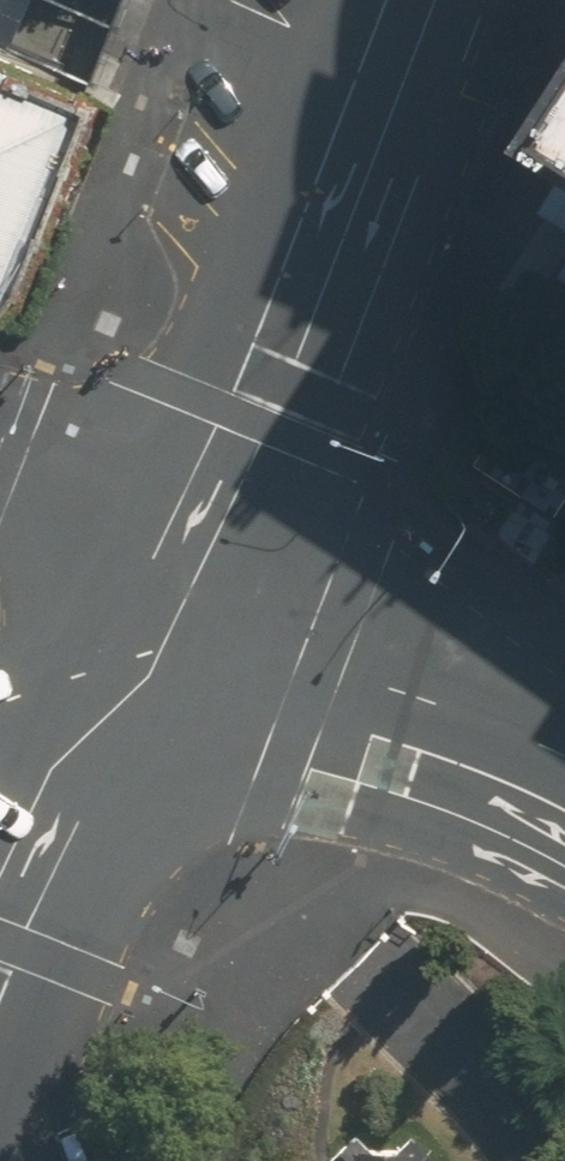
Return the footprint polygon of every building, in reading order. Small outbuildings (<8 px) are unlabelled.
[(43,46),(62,0),(0,0),(0,29),(43,46)] [(7,331),(98,65),(43,46),(0,29),(0,330),(7,331)] [(472,318),(564,377),(564,135),(472,318)] [(412,1133),(398,1146),(368,1145),(355,1133),(292,1141),(322,1160),(443,1160),(412,1133)]
